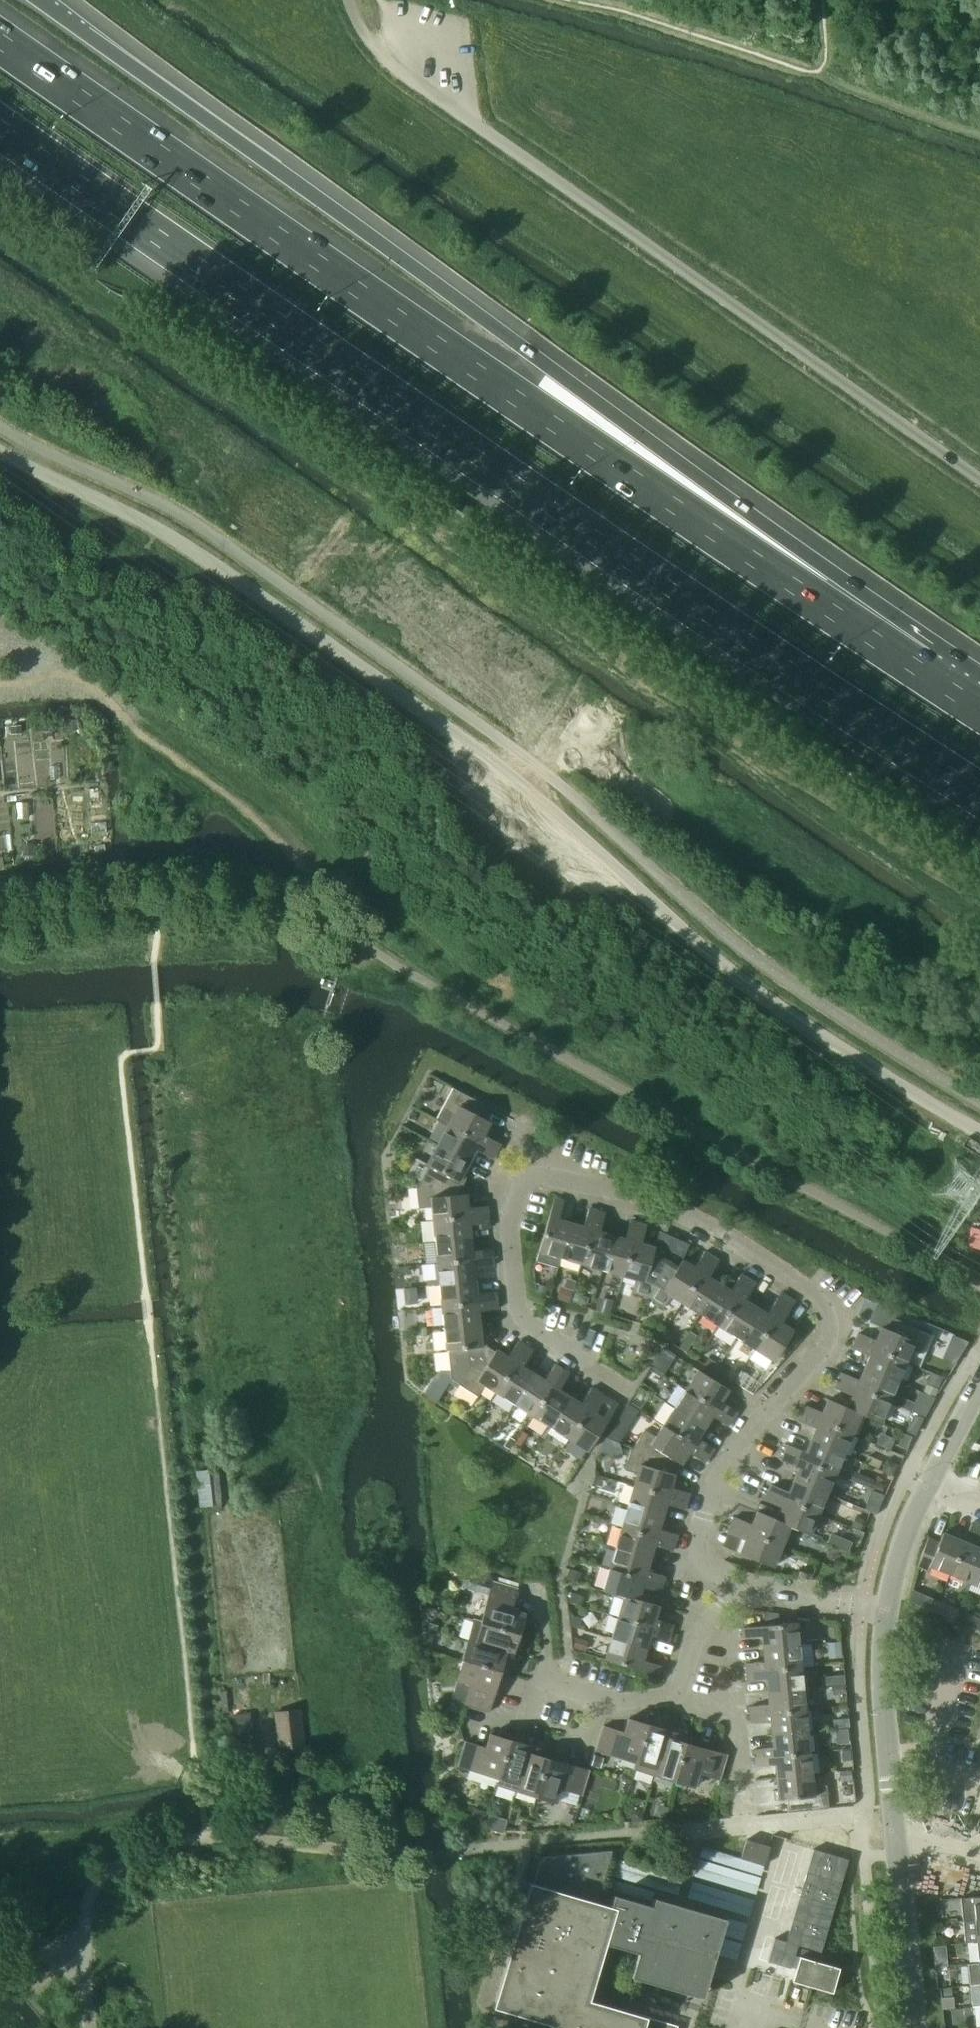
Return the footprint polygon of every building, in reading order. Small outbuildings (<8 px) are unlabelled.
[(454,1114),(448,1126),(496,1151),(501,1144),(484,1135),(490,1122),(483,1119),(489,1107),(453,1088),(442,1108),(454,1114)] [(448,1126),(438,1145),(470,1161),(475,1150),(492,1159),(496,1151),(448,1126)] [(429,1166),(418,1186),(437,1184),(439,1197),(464,1194),(463,1184),(468,1175),(463,1173),(470,1161),(438,1145),(427,1165),(429,1166)] [(431,1207),(433,1220),(487,1214),(486,1206),(467,1208),(466,1194),(464,1194),(439,1197),(437,1184),(418,1186),(416,1186),(418,1209),(431,1207)] [(538,1251),(560,1258),(570,1223),(558,1219),(564,1201),(554,1198),(538,1251)] [(560,1258),(581,1264),(596,1211),(588,1208),(583,1227),(570,1223),(560,1258)] [(581,1264),(602,1270),(612,1235),(600,1232),(605,1213),(596,1211),(581,1264)] [(433,1220),(435,1242),(471,1238),(469,1225),(473,1225),(474,1229),(489,1228),(488,1223),(487,1214),(433,1220)] [(602,1270),(622,1276),(638,1223),(629,1220),(624,1239),(612,1235),(602,1270)] [(631,1292),(648,1297),(665,1259),(652,1255),(654,1248),(641,1244),(646,1225),(638,1223),(622,1276),(635,1279),(631,1292)] [(435,1242),(437,1263),(492,1257),(491,1249),(472,1251),(471,1238),(435,1242)] [(670,1296),(681,1302),(711,1256),(704,1251),(693,1268),(682,1260),(677,1267),(665,1259),(648,1297),(663,1307),(670,1296)] [(681,1302),(699,1314),(719,1284),(708,1277),(719,1261),(711,1256),(681,1302)] [(437,1263),(439,1285),(475,1281),(474,1268),(493,1266),(492,1257),(437,1263)] [(699,1314),(718,1326),(747,1279),(740,1275),(730,1291),(719,1284),(699,1314)] [(718,1326),(736,1337),(756,1307),(760,1301),(761,1298),(750,1291),(755,1284),(747,1279),(718,1326)] [(439,1285),(441,1306),(496,1300),(495,1292),(476,1294),(475,1281),(439,1285)] [(736,1337),(754,1349),(784,1303),(776,1298),(770,1308),(760,1301),(756,1307),(736,1337)] [(441,1306),(444,1327),(479,1324),(478,1311),(497,1309),(496,1300),(441,1306)] [(754,1349),(773,1361),(792,1331),(781,1323),(791,1307),(784,1303),(754,1349)] [(854,1341),(905,1362),(910,1350),(922,1355),(931,1334),(893,1318),(888,1330),(881,1327),(875,1340),(858,1333),(854,1341)] [(451,1379),(459,1384),(470,1366),(481,1373),(495,1351),(486,1346),(485,1336),(481,1336),(479,1324),(444,1327),(446,1350),(448,1350),(451,1379)] [(485,1385),(496,1392),(525,1346),(518,1341),(508,1357),(496,1350),(495,1351),(481,1373),(470,1366),(459,1384),(478,1396),(485,1385)] [(864,1368),(897,1382),(905,1362),(854,1341),(851,1349),(869,1356),(864,1368)] [(496,1392),(514,1404),(533,1373),(523,1366),(533,1350),(525,1346),(496,1392)] [(514,1404),(532,1415),(562,1369),(554,1364),(544,1380),(533,1373),(514,1404)] [(838,1381),(889,1402),(897,1382),(864,1368),(859,1380),(841,1372),(838,1381)] [(532,1415),(550,1427),(570,1397),(559,1390),(569,1374),(562,1369),(532,1415)] [(698,1370),(685,1389),(732,1419),(737,1411),(720,1401),(728,1389),(698,1370)] [(860,1414),(880,1423),(889,1402),(838,1381),(834,1389),(852,1396),(847,1408),(860,1414)] [(550,1427),(568,1439),(598,1392),(591,1387),(580,1403),(570,1397),(550,1427)] [(685,1389),(674,1407),(704,1427),(711,1416),(727,1426),(732,1419),(685,1389)] [(598,1392),(568,1439),(587,1451),(617,1404),(598,1392)] [(801,1413),(852,1434),(860,1414),(847,1408),(827,1399),(822,1412),(804,1405),(801,1413)] [(674,1407),(662,1425),(708,1455),(713,1448),(697,1437),(704,1427),(674,1407)] [(810,1440),(843,1454),(852,1434),(801,1413),(797,1421),(815,1428),(810,1440)] [(644,1429),(633,1448),(652,1457),(657,1449),(678,1463),(680,1464),(688,1452),(704,1463),(708,1455),(662,1425),(655,1436),(644,1429)] [(784,1453),(835,1474),(843,1454),(810,1440),(805,1452),(787,1444),(784,1453)] [(637,1473),(633,1486),(686,1501),(688,1493),(670,1487),(674,1474),(672,1473),(678,1463),(657,1449),(652,1457),(633,1448),(631,1447),(624,1470),(637,1473)] [(793,1480),(827,1494),(835,1474),(784,1453),(780,1461),(798,1468),(793,1480)] [(197,1472),(201,1506),(213,1505),(209,1471),(197,1472)] [(767,1492),(818,1514),(827,1494),(793,1480),(788,1492),(770,1484),(767,1492)] [(633,1486),(627,1506),(662,1516),(665,1504),(684,1510),(686,1501),(633,1486)] [(790,1525),(789,1526),(809,1535),(818,1514),(767,1492),(764,1501),(781,1508),(776,1520),(790,1525)] [(627,1506),(621,1527),(674,1542),(676,1534),(658,1529),(662,1516),(627,1506)] [(730,1525),(781,1546),(789,1526),(790,1525),(776,1520),(756,1511),(751,1524),(733,1516),(730,1525)] [(739,1553),(772,1567),(781,1546),(730,1525),(727,1533),(744,1540),(739,1553)] [(621,1527),(615,1548),(650,1558),(653,1546),(672,1551),(674,1542),(621,1527)] [(928,1566),(949,1574),(965,1537),(956,1533),(954,1538),(942,1533),(938,1542),(927,1537),(921,1551),(916,1566),(927,1570),(928,1566)] [(969,1583),(979,1556),(979,1548),(972,1545),(974,1540),(965,1537),(949,1574),(969,1583)] [(615,1548),(609,1568),(662,1584),(664,1575),(646,1570),(650,1558),(615,1548)] [(979,1587),(979,1556),(969,1583),(979,1587)] [(602,1590),(623,1596),(623,1595),(658,1606),(658,1605),(638,1599),(641,1587),(659,1592),(662,1584),(609,1568),(602,1590)] [(493,1581),(490,1592),(514,1599),(517,1588),(493,1581)] [(481,1621),(519,1633),(525,1613),(511,1609),(514,1599),(490,1592),(481,1621)] [(623,1595),(623,1596),(617,1617),(670,1632),(673,1624),(654,1618),(658,1606),(623,1595)] [(923,1607),(934,1611),(938,1600),(928,1596),(923,1607)] [(934,1611),(944,1616),(949,1605),(938,1600),(934,1611)] [(963,1623),(973,1628),(978,1617),(967,1613),(963,1623)] [(617,1617),(611,1637),(646,1647),(649,1635),(668,1641),(670,1632),(617,1617)] [(474,1619),(468,1640),(513,1653),(519,1633),(481,1621),(474,1619)] [(763,1648),(798,1645),(796,1622),(741,1628),(742,1638),(761,1636),(763,1648)] [(605,1659),(658,1675),(661,1665),(642,1660),(646,1647),(611,1637),(605,1659)] [(468,1640),(462,1659),(507,1673),(513,1653),(468,1640)] [(746,1672),(801,1666),(798,1645),(763,1648),(764,1661),(745,1663),(746,1672)] [(467,1694),(492,1701),(500,1672),(507,1674),(507,1673),(462,1659),(457,1680),(470,1684),(467,1694)] [(767,1691),(803,1688),(801,1666),(746,1672),(747,1681),(766,1679),(767,1691)] [(750,1715),(805,1709),(803,1688),(767,1691),(768,1704),(749,1706),(750,1715)] [(221,1693),(223,1712),(229,1712),(227,1692),(221,1693)] [(464,1705),(488,1712),(492,1701),(467,1694),(464,1705)] [(276,1712),(280,1752),(304,1750),(300,1709),(276,1712)] [(771,1734),(807,1731),(805,1709),(750,1715),(751,1724),(770,1722),(771,1734)] [(234,1712),(235,1726),(251,1725),(249,1710),(234,1712)] [(634,1769),(635,1769),(648,1724),(628,1718),(624,1732),(613,1729),(606,1753),(636,1762),(634,1769)] [(635,1769),(654,1775),(667,1730),(648,1724),(635,1769)] [(595,1750),(606,1753),(613,1729),(602,1726),(595,1750)] [(242,1729),(243,1740),(253,1739),(251,1728),(242,1729)] [(654,1775),(674,1781),(687,1736),(667,1730),(654,1775)] [(754,1758),(809,1752),(807,1731),(771,1734),(772,1747),(753,1749),(754,1758)] [(468,1769),(498,1777),(510,1739),(490,1733),(486,1747),(475,1744),(468,1769)] [(674,1781),(694,1786),(698,1773),(709,1776),(716,1751),(686,1743),(688,1736),(687,1736),(674,1781)] [(496,1784),(516,1790),(530,1745),(510,1739),(498,1777),(496,1784)] [(457,1765),(468,1769),(475,1744),(464,1741),(457,1765)] [(233,1745),(234,1759),(254,1757),(253,1743),(233,1745)] [(516,1790),(536,1796),(549,1751),(530,1745),(516,1790)] [(536,1796),(556,1802),(560,1788),(571,1791),(578,1767),(548,1758),(550,1751),(549,1751),(536,1796)] [(716,1751),(709,1776),(720,1779),(727,1755),(716,1751)] [(774,1765),(775,1777),(811,1774),(809,1752),(754,1758),(755,1767),(774,1765)] [(578,1767),(571,1791),(582,1794),(589,1770),(578,1767)] [(786,1799),(787,1812),(828,1808),(826,1785),(813,1786),(811,1774),(775,1777),(777,1790),(772,1791),(773,1800),(786,1799)] [(740,1858),(764,1865),(770,1846),(746,1839),(740,1858)] [(774,1938),(767,1961),(790,1968),(791,1967),(795,1968),(798,1957),(798,1956),(794,1955),(797,1945),(820,1952),(848,1859),(812,1849),(785,1941),(774,1938)] [(676,2025),(589,1999),(606,1942),(638,1952),(631,1976),(702,1997),(725,1919),(654,1898),(652,1906),(613,1895),(610,1906),(596,1902),(612,1850),(541,1857),(533,1883),(529,1882),(493,2007),(551,2024),(549,2027),(676,2027),(676,2025)] [(960,1898),(962,1921),(979,1919),(979,1896),(960,1898)] [(962,1921),(964,1942),(976,1941),(979,1940),(979,1919),(962,1921)] [(791,1981),(831,1992),(838,1968),(819,1962),(822,1954),(801,1948),(798,1956),(798,1957),(795,1968),(791,1981)] [(966,1964),(968,1985),(969,1985),(979,1984),(979,1962),(978,1962),(966,1964)] [(969,1985),(972,2007),(979,2006),(979,1984),(969,1985)]
